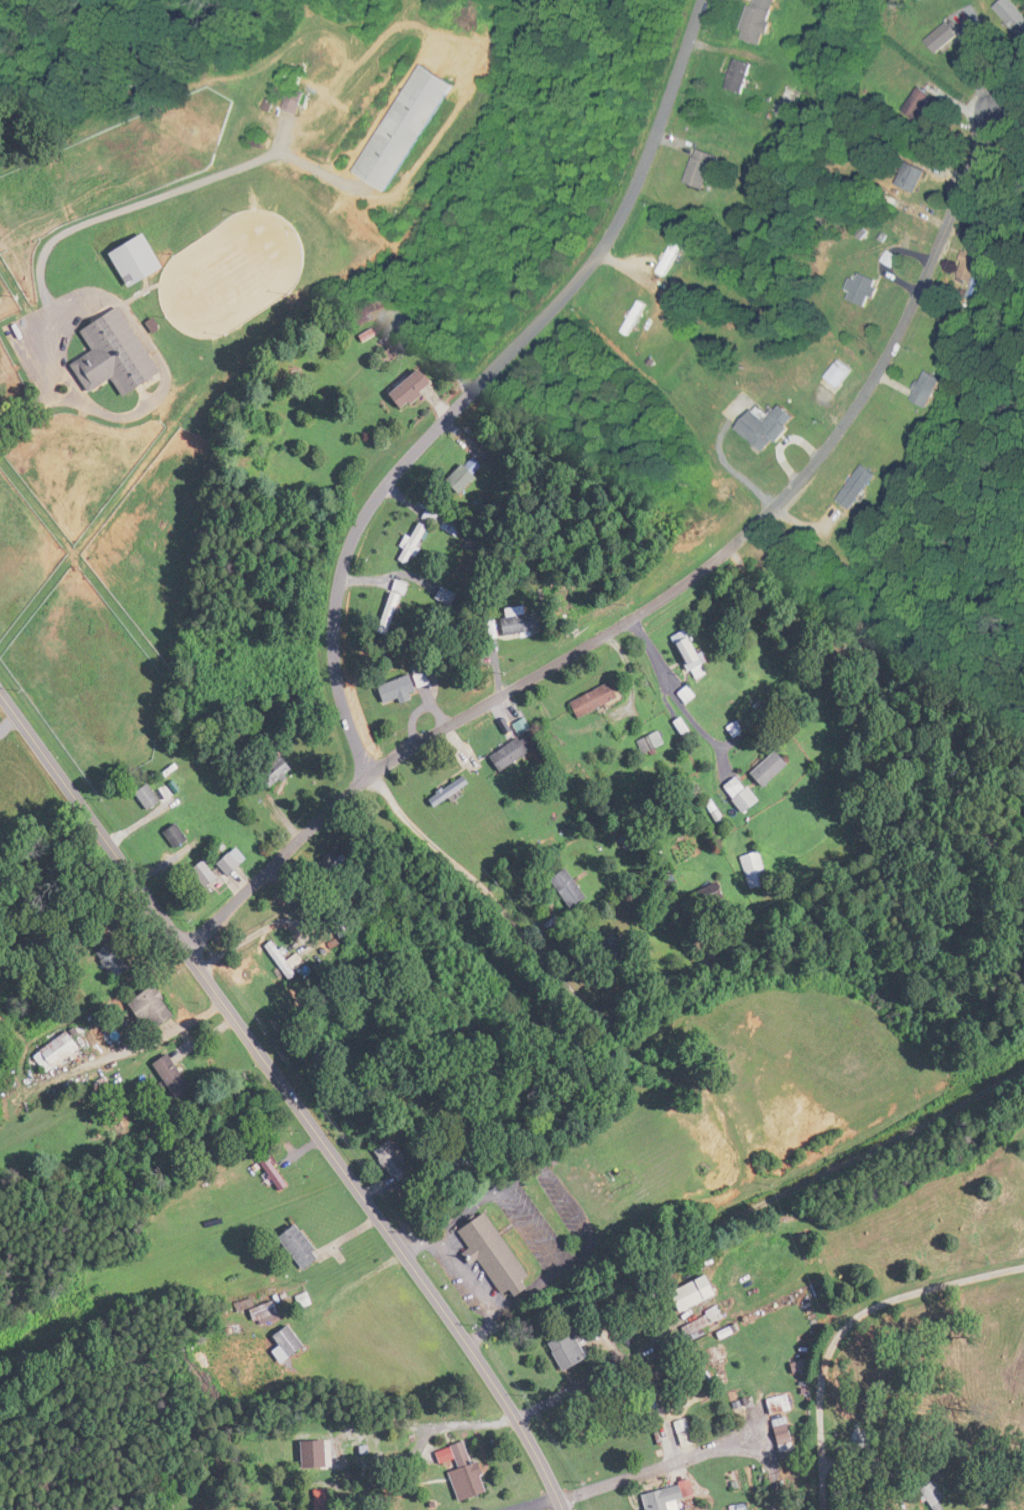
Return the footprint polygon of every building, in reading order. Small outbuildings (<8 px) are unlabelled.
[(768,46),(782,0),(758,0),(747,40),(768,46)] [(927,42),(938,56),(963,36),(952,22),(927,42)] [(727,88),(745,96),(757,65),(740,58),(727,88)] [(459,82),(425,62),(360,174),(394,194),(459,82)] [(312,89),(301,86),(304,74),(296,72),(293,82),(298,83),(291,110),(305,114),(312,89)] [(776,112),(794,125),(814,98),(796,85),(776,112)] [(689,183),(710,190),(721,156),(700,149),(689,183)] [(934,169),(913,160),(902,184),(923,194),(934,169)] [(115,251),(132,287),(168,270),(152,235),(115,251)] [(664,271),(673,277),(695,240),(686,235),(664,271)] [(887,283),(866,271),(851,297),(872,310),(887,283)] [(626,331),(633,336),(654,305),(647,300),(626,331)] [(85,330),(97,352),(76,363),(91,392),(117,378),(126,396),(163,376),(126,308),(85,330)] [(846,388),(861,370),(848,359),(833,378),(846,388)] [(391,398),(405,413),(439,383),(425,368),(391,398)] [(953,377),(932,368),(917,400),(938,409),(953,377)] [(746,428),(774,454),(807,418),(793,405),(777,422),(764,409),(746,428)] [(454,479),(466,494),(485,479),(473,464),(454,479)] [(843,501),(861,512),(883,475),(865,464),(843,501)] [(459,519),(436,506),(405,559),(415,565),(437,526),(450,534),(459,519)] [(398,593),(388,590),(377,632),(395,637),(409,585),(401,582),(398,593)] [(502,619),(506,637),(544,630),(540,612),(502,619)] [(707,674),(703,665),(707,663),(692,629),(674,637),(693,680),(707,674)] [(388,702),(437,685),(431,668),(382,685),(388,702)] [(581,719),(624,698),(616,681),(573,702),(581,719)] [(687,739),(695,734),(687,721),(680,726),(687,739)] [(493,757),(504,773),(539,749),(528,733),(493,757)] [(768,789),(795,763),(782,749),(754,774),(768,789)] [(726,789),(749,814),(764,800),(742,775),(726,789)] [(430,797),(435,806),(473,786),(468,776),(430,797)] [(149,811),(164,802),(152,783),(137,793),(149,811)] [(178,850),(192,841),(180,822),(166,832),(178,850)] [(231,876),(249,860),(239,848),(221,865),(231,876)] [(745,855),(751,888),(772,885),(766,851),(745,855)] [(222,880),(208,860),(195,870),(209,890),(222,880)] [(592,898),(570,868),(553,880),(576,910),(592,898)] [(734,896),(725,880),(697,896),(706,912),(734,896)] [(302,975),(298,970),(300,968),(280,939),(270,946),(294,981),(302,975)] [(101,963),(127,977),(136,961),(109,947),(101,963)] [(156,1019),(164,1029),(182,1015),(158,985),(135,1004),(150,1023),(156,1019)] [(39,1058),(53,1074),(86,1046),(72,1030),(39,1058)] [(332,1054),(341,1047),(335,1040),(327,1047),(332,1054)] [(201,1085),(174,1056),(158,1072),(185,1100),(201,1085)] [(410,1164),(391,1143),(379,1153),(397,1175),(410,1164)] [(281,1192),(290,1186),(266,1152),(257,1159),(281,1192)] [(533,1278),(491,1214),(462,1233),(473,1250),(466,1254),(473,1265),(482,1259),(505,1296),(515,1290),(522,1300),(536,1291),(529,1281),(533,1278)] [(308,1271),(325,1258),(300,1225),(283,1238),(308,1271)] [(723,1297),(714,1276),(675,1291),(683,1312),(723,1297)] [(727,1319),(722,1309),(685,1326),(690,1337),(727,1319)] [(310,1346),(291,1326),(276,1339),(295,1359),(310,1346)] [(553,1345),(568,1374),(587,1364),(572,1335),(553,1345)] [(770,1452),(790,1448),(780,1395),(759,1399),(770,1452)] [(298,1442),(298,1465),(322,1465),(322,1442),(298,1442)] [(937,1498),(926,1480),(911,1488),(924,1509),(937,1509),(932,1501),(937,1498)] [(637,1509),(660,1509),(658,1502),(687,1496),(684,1482),(633,1492),(637,1509)]
